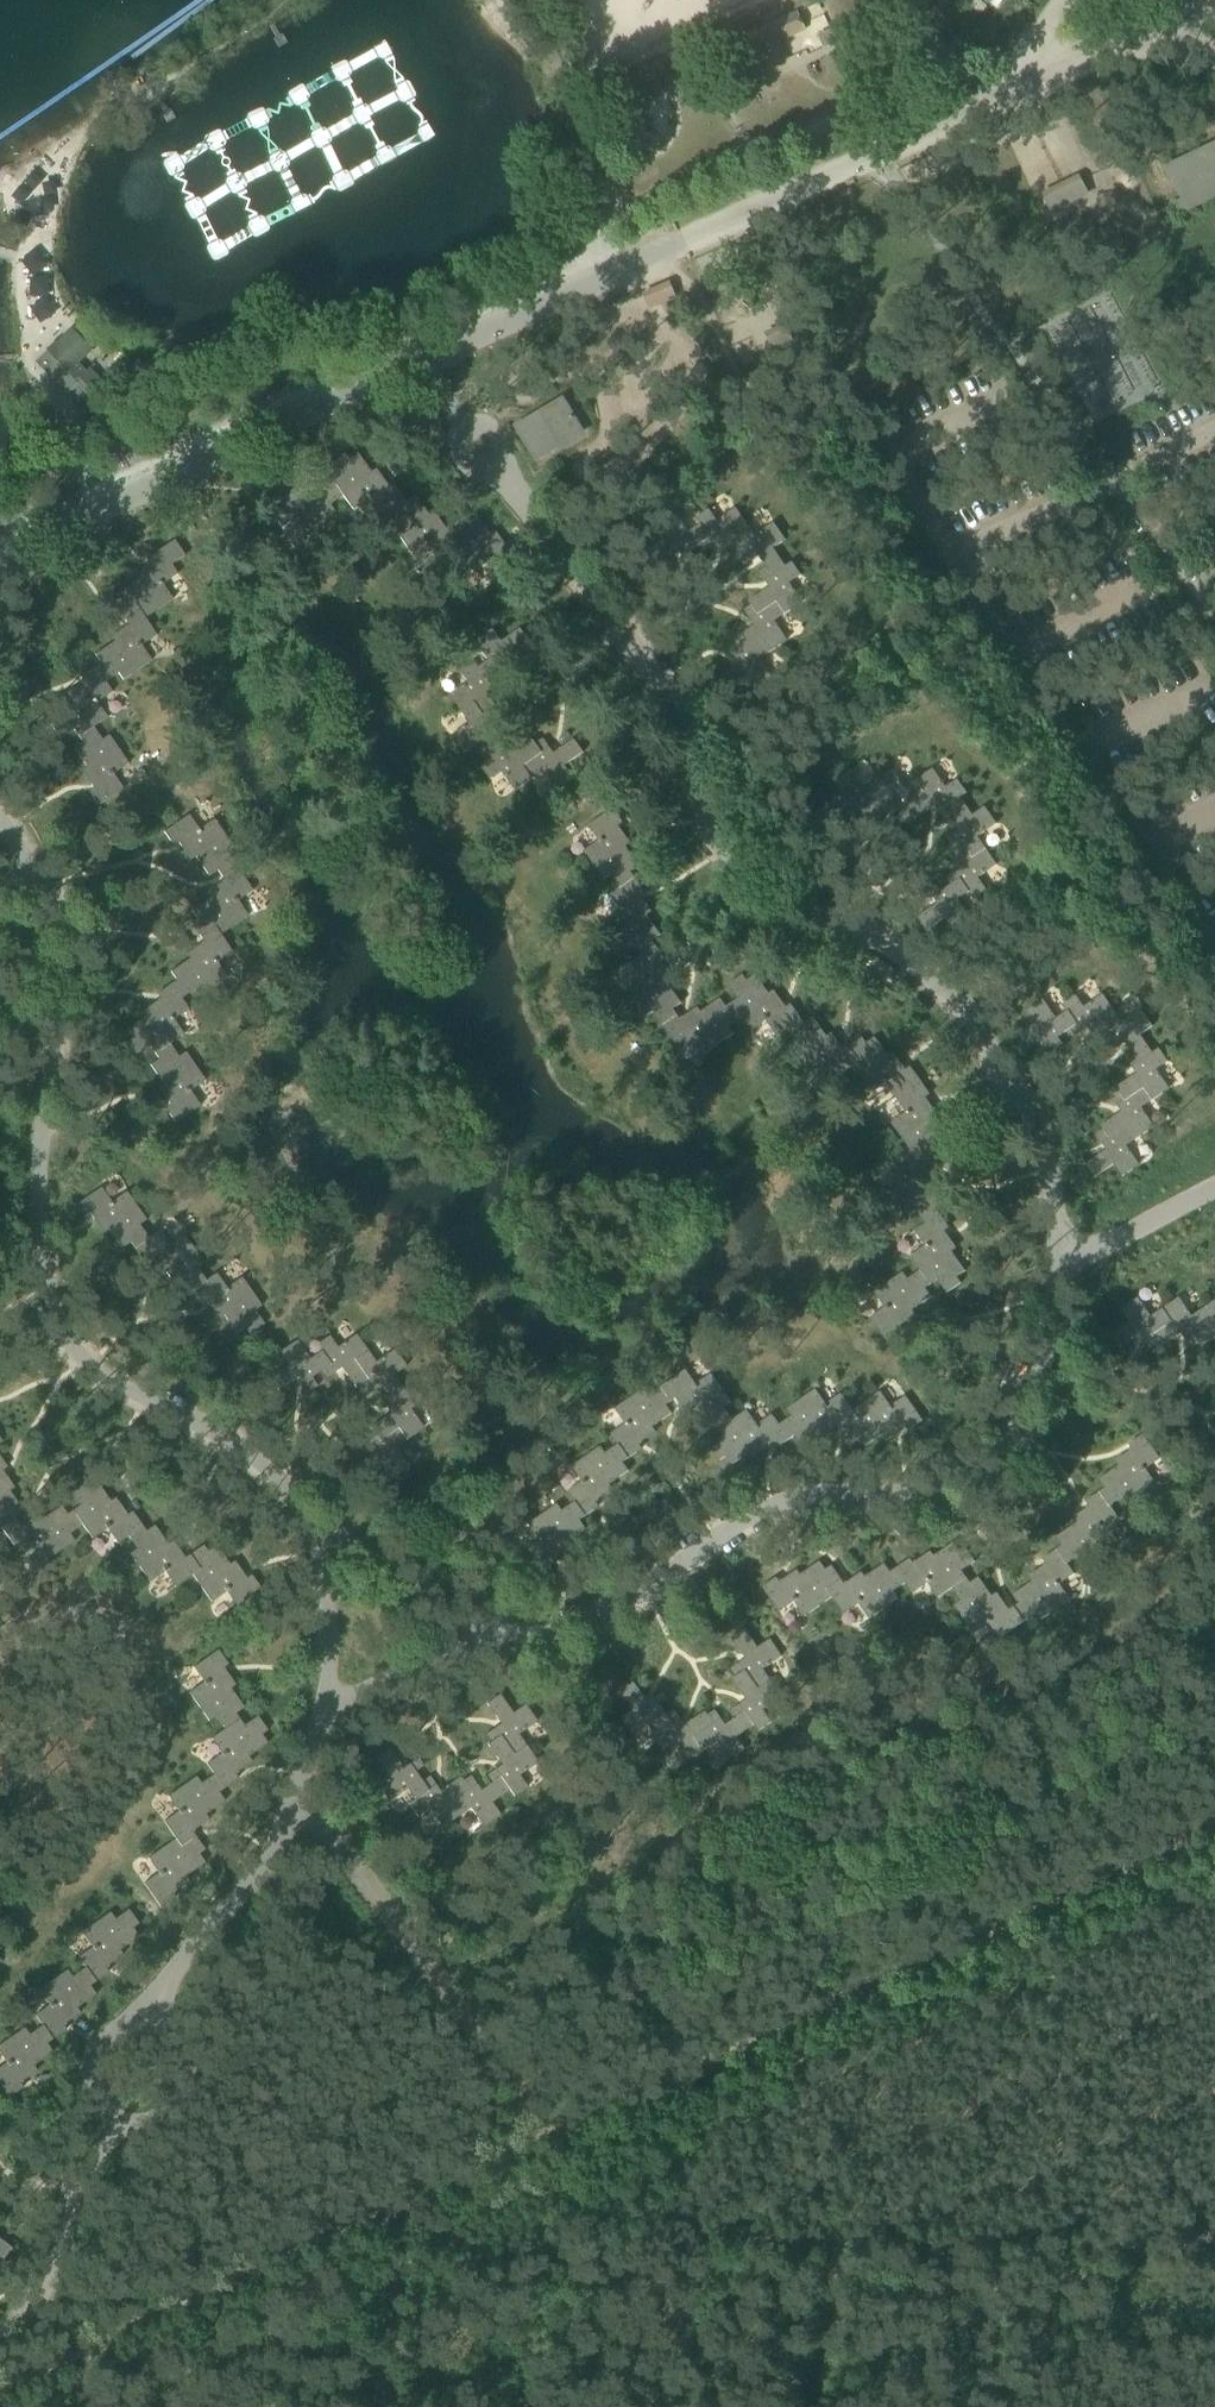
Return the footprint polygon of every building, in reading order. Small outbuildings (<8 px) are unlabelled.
[(987,14),(997,0),(966,0),(987,14)] [(727,42),(736,63),(760,53),(767,69),(788,60),(772,23),(727,42)] [(824,48),(837,42),(831,30),(818,35),(824,48)] [(652,72),(632,81),(640,101),(661,92),(652,72)] [(1189,209),(1214,196),(1214,145),(1169,167),(1189,209)] [(1060,190),(1057,182),(1043,189),(1053,212),(1095,194),(1088,178),(1060,190)] [(74,397),(87,411),(107,391),(88,370),(84,374),(75,364),(89,351),(69,331),(35,363),(64,394),(71,387),(77,394),(74,397)] [(517,428),(536,460),(583,431),(564,400),(517,428)] [(377,514),(388,507),(402,497),(392,483),(387,486),(375,469),(370,472),(356,453),(348,459),(344,453),(329,464),(339,477),(327,485),(337,500),(342,496),(352,510),(367,500),(377,514)] [(330,505),(337,500),(327,485),(321,477),(302,490),(298,485),(281,498),(277,493),(263,503),(281,528),(296,517),(306,532),(334,512),(330,505)] [(435,557),(452,545),(458,541),(448,527),(445,529),(433,512),(428,515),(414,496),(406,502),(402,497),(388,507),(396,520),(390,525),(410,553),(424,543),(435,557)] [(720,542),(734,562),(753,549),(739,530),(746,525),(735,509),(717,522),(708,510),(695,519),(699,526),(714,546),(720,542)] [(458,541),(452,545),(471,573),(486,562),(496,577),(521,560),(511,546),(507,549),(494,532),(489,535),(476,516),(467,522),(463,516),(448,527),(458,541)] [(705,552),(714,546),(699,526),(689,533),(678,518),(661,530),(666,539),(648,552),(658,565),(678,551),(688,566),(696,560),(690,552),(700,545),(705,552)] [(758,574),(763,582),(785,567),(773,550),(784,541),(772,524),(756,535),(748,524),(746,525),(739,530),(753,549),(734,562),(735,563),(739,560),(744,567),(759,557),(767,568),(758,574)] [(115,607),(128,625),(140,646),(156,636),(145,618),(150,615),(172,600),(162,585),(177,574),(171,565),(185,556),(174,540),(146,559),(149,564),(131,576),(135,581),(115,594),(121,603),(115,607)] [(768,589),(751,601),(761,615),(779,601),(787,613),(802,602),(790,585),(802,577),(792,562),(785,567),(763,582),(768,589)] [(754,626),(736,638),(747,654),(765,641),(773,651),(787,642),(773,623),(787,613),(779,601),(761,615),(751,601),(748,603),(756,614),(749,619),(754,626)] [(81,677),(84,682),(97,702),(110,693),(103,682),(116,674),(120,680),(150,661),(140,646),(128,625),(110,637),(114,642),(94,655),(100,664),(81,677)] [(474,661),(468,665),(482,685),(496,675),(506,668),(512,676),(520,671),(510,656),(530,641),(521,628),(502,641),(493,629),(476,641),(489,660),(479,667),(474,661)] [(747,654),(736,638),(732,641),(734,645),(729,648),(740,663),(719,677),(728,691),(747,678),(755,689),(772,678),(760,661),(773,651),(765,641),(747,654)] [(450,695),(463,712),(471,706),(484,725),(497,716),(501,713),(487,693),(502,682),(496,675),(482,685),(468,665),(461,670),(469,681),(450,695)] [(73,730),(78,736),(92,727),(103,720),(93,705),(97,702),(84,682),(66,694),(69,699),(50,712),(56,720),(50,724),(60,739),(73,730)] [(475,744),(488,762),(501,753),(495,744),(488,734),(502,723),(497,716),(484,725),(471,706),(463,712),(470,722),(451,736),(463,753),(475,744)] [(92,727),(78,736),(81,742),(73,748),(86,767),(81,771),(93,789),(88,792),(98,806),(122,791),(112,775),(126,766),(106,735),(100,740),(92,727)] [(544,738),(536,744),(543,753),(522,768),(531,779),(543,771),(556,790),(573,778),(565,765),(584,752),(574,739),(554,753),(544,738)] [(501,753),(488,762),(481,766),(490,780),(502,772),(515,790),(531,779),(522,768),(543,753),(536,744),(534,740),(513,754),(503,739),(495,744),(501,753)] [(901,802),(903,805),(921,793),(914,782),(905,788),(891,769),(873,782),(881,794),(862,807),(872,821),(901,802)] [(939,813),(959,799),(969,792),(959,779),(946,788),(932,769),(914,782),(921,793),(903,805),(913,820),(934,806),(939,813)] [(865,826),(872,821),(862,807),(881,794),(873,782),(864,788),(855,775),(838,786),(842,793),(822,807),(832,820),(852,806),(865,826)] [(972,816),(959,799),(939,813),(943,818),(950,813),(959,826),(945,836),(950,844),(959,838),(970,857),(985,847),(978,838),(996,825),(984,808),(972,816)] [(611,874),(620,887),(635,877),(631,872),(640,866),(626,846),(631,843),(619,825),(623,822),(613,808),(589,825),(599,840),(584,851),(604,879),(611,874)] [(217,871),(220,875),(234,866),(226,854),(233,849),(213,819),(197,830),(187,815),(163,832),(173,846),(178,843),(190,861),(195,857),(208,876),(217,871)] [(960,867),(954,872),(969,893),(971,895),(983,887),(977,879),(997,865),(985,847),(970,857),(959,838),(950,844),(946,847),(960,867)] [(190,923),(200,938),(214,928),(219,936),(247,917),(237,901),(251,891),(234,866),(220,875),(224,880),(206,892),(210,897),(191,911),(197,919),(190,923)] [(969,893),(954,872),(945,878),(950,885),(941,892),(934,883),(926,888),(937,903),(917,917),(926,930),(943,918),(952,931),(969,919),(957,901),(969,893)] [(632,943),(641,956),(656,945),(652,940),(661,934),(647,915),(652,912),(640,894),(645,891),(635,877),(620,887),(610,894),(620,909),(605,919),(625,948),(632,943)] [(170,972),(176,981),(186,996),(193,991),(197,998),(226,978),(216,963),(231,953),(219,936),(214,928),(200,938),(203,942),(186,954),(189,959),(170,972)] [(654,1012),(663,1026),(678,1015),(673,1009),(682,1003),(668,984),(673,980),(661,963),(666,959),(656,945),(641,956),(631,963),(641,978),(627,988),(647,1017),(654,1012)] [(777,1036),(787,1029),(801,1018),(791,1004),(787,1007),(774,990),(769,993),(756,974),(747,980),(743,974),(729,985),(738,998),(726,1007),(720,998),(715,1002),(732,1024),(741,1018),(751,1032),(766,1021),(777,1036)] [(155,1055),(168,1046),(182,1036),(171,1021),(187,1010),(180,1000),(186,996),(176,981),(157,994),(160,999),(142,1011),(146,1016),(127,1029),(132,1038),(126,1042),(136,1057),(150,1047),(155,1055)] [(1072,1039),(1084,1031),(1081,1028),(1111,1007),(1103,995),(1084,1008),(1076,995),(1063,1003),(1069,1011),(1057,1019),(1044,1001),(1036,1006),(1058,1037),(1067,1031),(1072,1039)] [(729,1027),(732,1024),(715,1002),(701,1012),(698,1007),(680,1019),(678,1015),(663,1026),(680,1049),(695,1039),(705,1054),(734,1034),(729,1027)] [(1057,1038),(1058,1037),(1036,1006),(1026,1013),(1034,1025),(1014,1038),(1023,1052),(1044,1037),(1054,1052),(1062,1047),(1057,1038)] [(1125,1044),(1138,1063),(1152,1055),(1139,1037),(1152,1028),(1140,1010),(1122,1022),(1111,1007),(1081,1028),(1084,1031),(1087,1029),(1101,1049),(1105,1047),(1110,1054),(1125,1044)] [(834,1078),(851,1067),(854,1064),(844,1050),(832,1033),(827,1036),(813,1017),(805,1023),(801,1018),(787,1029),(796,1041),(789,1046),(809,1074),(824,1064),(834,1078)] [(885,1083),(893,1094),(918,1076),(911,1066),(906,1070),(894,1052),(889,1056),(875,1037),(867,1043),(862,1037),(844,1050),(854,1064),(851,1067),(871,1094),(885,1083)] [(168,1046),(155,1055),(158,1059),(150,1065),(163,1084),(158,1088),(170,1106),(165,1109),(175,1123),(196,1108),(186,1094),(204,1082),(182,1050),(174,1055),(168,1046)] [(1110,1097),(1116,1106),(1132,1095),(1141,1109),(1170,1090),(1157,1070),(1168,1062),(1160,1049),(1152,1055),(1138,1063),(1131,1068),(1135,1074),(1115,1088),(1118,1092),(1110,1097)] [(891,1123),(910,1150),(913,1148),(924,1162),(942,1149),(938,1143),(946,1137),(933,1118),(938,1115),(925,1097),(930,1094),(918,1076),(893,1094),(906,1112),(891,1123)] [(1098,1139),(1104,1148),(1120,1137),(1126,1146),(1153,1128),(1141,1109),(1132,1095),(1116,1106),(1120,1112),(1100,1125),(1106,1134),(1098,1139)] [(1120,1137),(1104,1148),(1107,1152),(1088,1165),(1096,1176),(1114,1164),(1123,1178),(1140,1166),(1126,1146),(1120,1137)] [(916,1211),(925,1223),(940,1213),(936,1208),(944,1202),(931,1183),(936,1179),(924,1162),(913,1148),(910,1150),(893,1162),(904,1177),(889,1187),(909,1216),(916,1211)] [(130,1243),(132,1246),(146,1237),(138,1226),(146,1220),(126,1191),(111,1202),(100,1187),(76,1205),(86,1219),(90,1216),(103,1233),(108,1229),(121,1249),(130,1243)] [(910,1256),(920,1270),(930,1284),(937,1279),(947,1293),(961,1283),(957,1277),(966,1271),(952,1251),(957,1248),(945,1230),(949,1227),(940,1213),(925,1223),(915,1231),(925,1245),(910,1256)] [(187,1286),(191,1290),(204,1281),(196,1269),(203,1264),(182,1235),(167,1246),(156,1230),(146,1237),(132,1246),(143,1262),(148,1258),(160,1276),(165,1272),(179,1292),(187,1286)] [(930,1284),(920,1270),(908,1279),(903,1272),(874,1292),(885,1307),(870,1317),(888,1342),(902,1332),(898,1327),(916,1315),(912,1310),(931,1296),(925,1288),(930,1284)] [(204,1281),(191,1290),(201,1305),(206,1301),(218,1319),(223,1315),(237,1335),(245,1328),(249,1335),(265,1323),(256,1310),(262,1306),(241,1277),(224,1289),(213,1274),(204,1281)] [(1149,1349),(1156,1344),(1150,1333),(1168,1321),(1160,1309),(1150,1316),(1137,1297),(1120,1309),(1128,1321),(1109,1334),(1118,1348),(1139,1334),(1149,1349)] [(1183,1341),(1193,1336),(1191,1333),(1210,1321),(1202,1309),(1191,1316),(1178,1297),(1160,1309),(1168,1321),(1150,1333),(1156,1344),(1159,1348),(1179,1335),(1183,1341)] [(1202,1309),(1210,1321),(1191,1333),(1193,1336),(1200,1347),(1214,1338),(1214,1301),(1202,1309)] [(355,1388),(359,1385),(369,1378),(357,1360),(368,1353),(355,1335),(336,1348),(328,1335),(315,1344),(320,1351),(329,1365),(321,1371),(326,1378),(341,1368),(355,1388)] [(311,1377),(321,1371),(329,1365),(320,1351),(309,1358),(297,1340),(279,1352),(287,1364),(269,1378),(278,1391),(299,1377),(309,1391),(317,1386),(311,1377)] [(379,1382),(387,1393),(393,1402),(404,1393),(391,1373),(403,1365),(393,1350),(374,1362),(368,1353),(357,1360),(369,1378),(359,1385),(364,1393),(379,1382)] [(685,1369),(659,1387),(670,1402),(676,1398),(688,1415),(693,1411),(706,1430),(715,1425),(716,1426),(729,1417),(723,1408),(730,1403),(710,1374),(695,1385),(685,1369)] [(610,1435),(617,1445),(627,1460),(642,1449),(639,1444),(656,1431),(653,1426),(672,1413),(666,1405),(670,1402),(659,1387),(647,1395),(643,1390),(614,1409),(625,1425),(610,1435)] [(369,1428),(372,1432),(380,1443),(399,1430),(406,1440),(422,1429),(410,1410),(421,1402),(411,1388),(404,1393),(393,1402),(387,1393),(379,1399),(389,1414),(369,1428)] [(880,1391),(852,1410),(854,1414),(841,1423),(853,1442),(859,1437),(865,1446),(884,1433),(888,1438),(906,1425),(909,1430),(923,1420),(906,1395),(891,1406),(880,1391)] [(791,1416),(780,1424),(790,1439),(795,1435),(801,1444),(820,1430),(823,1435),(841,1423),(854,1414),(852,1410),(841,1394),(822,1407),(812,1392),(787,1409),(791,1416)] [(732,1421),(729,1417),(716,1426),(723,1436),(710,1446),(720,1460),(726,1456),(732,1465),(751,1451),(755,1456),(772,1444),(776,1449),(790,1439),(780,1424),(773,1414),(757,1425),(747,1411),(732,1421)] [(380,1443),(372,1432),(364,1437),(375,1452),(355,1466),(364,1479),(383,1466),(391,1478),(407,1468),(393,1448),(406,1440),(399,1430),(380,1443)] [(1105,1488),(1099,1493),(1109,1507),(1123,1498),(1128,1504),(1156,1485),(1146,1470),(1161,1460),(1143,1434),(1129,1443),(1132,1448),(1115,1460),(1119,1466),(1100,1480),(1105,1488)] [(567,1493),(574,1503),(584,1517),(599,1506),(596,1501),(613,1489),(610,1484),(629,1471),(623,1462),(627,1460),(617,1445),(604,1454),(600,1447),(571,1467),(581,1482),(567,1493)] [(2,1534),(18,1522),(14,1516),(23,1510),(9,1491),(14,1488),(2,1470),(7,1467),(0,1457),(0,1530),(2,1534)] [(115,1544),(126,1537),(142,1526),(132,1512),(127,1515),(115,1498),(110,1502),(97,1483),(88,1488),(84,1482),(69,1492),(79,1506),(67,1514),(77,1529),(81,1526),(91,1540),(106,1530),(115,1544)] [(1062,1545),(1056,1549),(1067,1565),(1080,1556),(1085,1562),(1112,1544),(1101,1529),(1117,1518),(1109,1507),(1099,1493),(1086,1501),(1090,1506),(1072,1518),(1075,1523),(1056,1536),(1062,1545)] [(584,1517),(574,1503),(562,1511),(557,1505),(530,1523),(540,1538),(525,1549),(542,1574),(556,1564),(553,1559),(570,1547),(567,1542),(586,1528),(580,1520),(584,1517)] [(69,1534),(77,1529),(67,1514),(61,1505),(42,1519),(38,1514),(21,1526),(18,1522),(2,1534),(19,1558),(34,1547),(45,1562),(75,1542),(69,1534)] [(174,1589),(193,1576),(204,1568),(193,1552),(185,1558),(173,1541),(167,1544),(154,1525),(146,1531),(142,1526),(126,1537),(135,1550),(128,1555),(147,1584),(164,1573),(174,1589)] [(937,1599),(951,1590),(967,1578),(962,1570),(975,1561),(965,1546),(959,1551),(953,1542),(934,1555),(931,1550),(913,1563),(910,1558),(894,1569),(904,1584),(911,1594),(926,1584),(937,1599)] [(204,1568),(193,1576),(211,1602),(226,1592),(236,1607),(261,1589),(251,1575),(247,1578),(234,1561),(229,1565),(216,1545),(207,1551),(203,1545),(193,1552),(204,1568)] [(1019,1603),(1014,1606),(1024,1621),(1036,1613),(1040,1619),(1069,1600),(1059,1586),(1074,1575),(1067,1565),(1056,1549),(1043,1558),(1046,1563),(1029,1576),(1032,1581),(1013,1594),(1019,1603)] [(841,1616),(857,1605),(843,1584),(845,1583),(832,1565),(826,1569),(820,1561),(801,1574),(797,1569),(780,1582),(776,1577),(762,1587),(777,1609),(794,1597),(807,1615),(830,1600),(841,1616)] [(893,1592),(904,1584),(894,1569),(890,1571),(884,1563),(865,1576),(862,1571),(845,1583),(843,1584),(857,1605),(867,1620),(898,1599),(893,1592)] [(967,1578),(951,1590),(958,1601),(946,1609),(966,1639),(989,1623),(999,1638),(1024,1621),(1014,1606),(1009,1609),(997,1592),(992,1596),(979,1577),(970,1582),(967,1578)] [(731,1669),(736,1676),(744,1670),(758,1688),(769,1680),(763,1670),(783,1656),(770,1638),(758,1647),(745,1628),(731,1638),(746,1658),(731,1669)] [(215,1704),(229,1725),(239,1719),(235,1713),(244,1707),(230,1688),(235,1685),(223,1667),(227,1664),(218,1650),(191,1668),(202,1684),(187,1694),(201,1714),(215,1704)] [(732,1709),(737,1717),(744,1712),(754,1726),(758,1732),(773,1722),(765,1710),(782,1698),(769,1680),(758,1688),(744,1670),(736,1676),(732,1678),(747,1699),(732,1709)] [(652,1724),(659,1734),(673,1724),(667,1715),(660,1705),(669,1700),(663,1692),(648,1702),(634,1681),(621,1691),(634,1710),(621,1718),(634,1736),(652,1724)] [(485,1734),(491,1742),(499,1736),(512,1755),(525,1746),(517,1736),(537,1722),(525,1704),(512,1713),(499,1694),(486,1703),(500,1724),(485,1734)] [(715,1709),(708,1715),(715,1724),(695,1739),(704,1751),(715,1743),(727,1761),(744,1750),(736,1738),(754,1726),(744,1712),(737,1717),(726,1725),(715,1709)] [(673,1724),(659,1734),(652,1739),(661,1752),(673,1744),(686,1763),(704,1751),(695,1739),(715,1724),(708,1715),(705,1711),(685,1725),(674,1710),(667,1715),(673,1724)] [(205,1766),(212,1776),(222,1789),(236,1778),(234,1774),(252,1762),(248,1757),(267,1743),(261,1735),(267,1730),(257,1716),(243,1725),(239,1719),(229,1725),(223,1730),(234,1746),(205,1766)] [(486,1775),(491,1782),(498,1777),(508,1790),(513,1798),(526,1788),(518,1777),(537,1763),(525,1746),(512,1755),(499,1736),(491,1742),(487,1744),(501,1765),(486,1775)] [(407,1788),(414,1799),(427,1790),(421,1782),(415,1771),(423,1766),(418,1757),(403,1768),(388,1747),(375,1757),(388,1776),(376,1784),(388,1801),(407,1788)] [(470,1775),(463,1780),(468,1789),(449,1802),(458,1816),(470,1808),(483,1827),(503,1813),(494,1800),(508,1790),(498,1777),(491,1782),(480,1790),(470,1775)] [(161,1822),(174,1840),(180,1850),(196,1838),(191,1831),(208,1819),(205,1814),(224,1801),(218,1792),(222,1789),(212,1776),(200,1784),(195,1778),(167,1797),(177,1812),(161,1822)] [(427,1790),(414,1799),(408,1803),(417,1817),(429,1809),(442,1827),(458,1816),(449,1802),(468,1789),(463,1780),(460,1776),(440,1791),(429,1776),(421,1782),(427,1790)] [(180,1850),(174,1840),(146,1859),(157,1874),(143,1884),(161,1908),(175,1898),(171,1893),(189,1881),(185,1876),(204,1862),(199,1854),(205,1849),(196,1838),(180,1850)] [(76,1958),(83,1969),(93,1984),(109,1973),(105,1968),(122,1957),(118,1952),(138,1939),(132,1929),(138,1925),(128,1910),(114,1920),(109,1913),(80,1933),(91,1948),(76,1958)] [(33,2016),(41,2026),(51,2042),(66,2031),(62,2026),(80,2014),(76,2008),(92,1997),(86,1989),(93,1984),(83,1969),(71,1977),(67,1971),(38,1990),(48,2006),(33,2016)] [(51,2042),(41,2026),(28,2035),(24,2028),(0,2045),(0,2056),(5,2063),(0,2067),(0,2087),(8,2098),(22,2089),(19,2084),(36,2073),(33,2067),(45,2059),(39,2050),(51,2042)] [(12,2248),(0,2238),(0,2263),(12,2248)]
